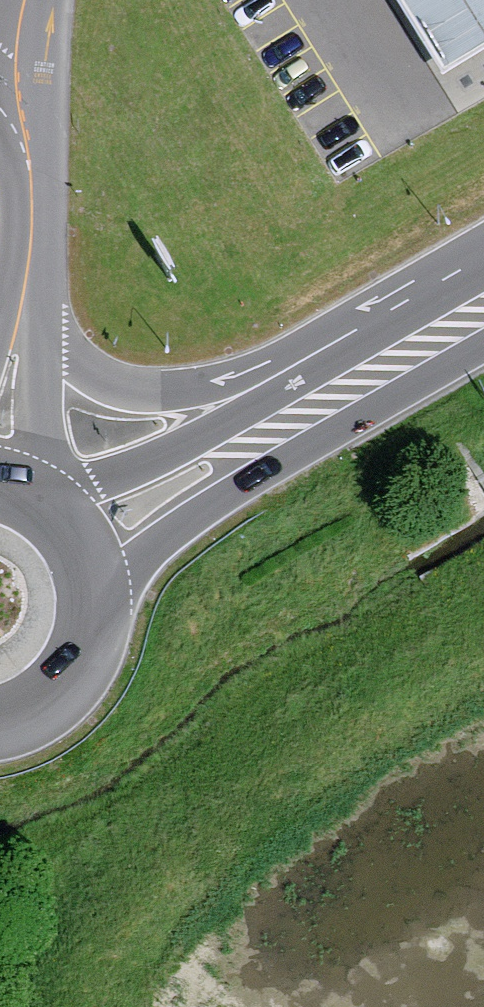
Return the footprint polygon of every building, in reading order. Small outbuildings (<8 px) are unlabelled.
[(440,81),(483,54),(483,0),(391,0),(440,81)]
